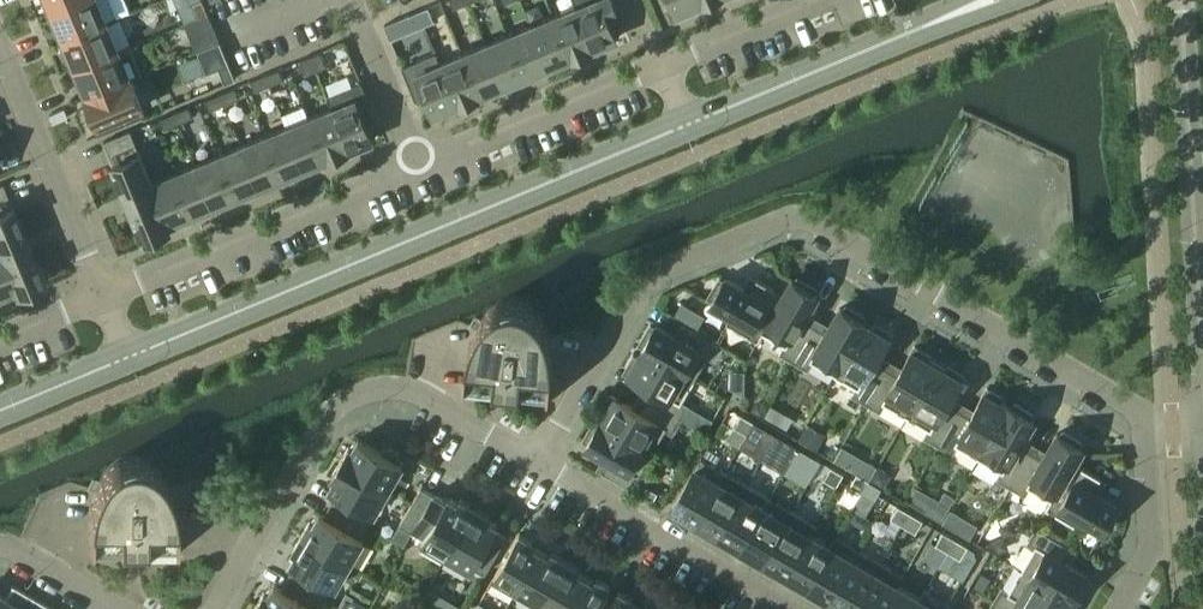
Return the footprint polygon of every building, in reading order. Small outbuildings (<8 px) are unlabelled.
[(52,12),(79,0),(47,0),(52,12)] [(58,27),(63,39),(60,40),(60,41),(106,22),(97,0),(79,0),(52,12),(53,14),(52,16),(52,18),(51,19),(52,20),(52,22),(53,24),(54,25),(56,27),(58,27)] [(193,6),(183,10),(184,12),(169,18),(172,27),(198,17),(197,16),(208,12),(203,0),(197,0),(192,2),(193,6)] [(607,15),(617,10),(613,0),(573,0),(576,6),(593,47),(619,36),(618,34),(616,35),(607,15)] [(676,10),(673,11),(674,13),(701,2),(700,0),(672,0),(676,10)] [(418,10),(424,24),(434,20),(428,5),(418,10)] [(576,6),(553,16),(571,59),(572,59),(571,56),(593,47),(576,6)] [(424,24),(418,10),(409,14),(415,28),(424,24)] [(198,17),(203,31),(193,35),(198,49),(219,40),(214,26),(208,12),(197,16),(198,17)] [(553,16),(530,25),(547,65),(569,56),(571,59),(553,16)] [(70,63),(74,65),(75,67),(118,50),(106,22),(60,41),(61,42),(64,40),(68,52),(67,55),(67,58),(68,60),(70,63)] [(530,25),(508,35),(526,78),(527,77),(525,75),(547,65),(530,25)] [(508,35),(485,44),(502,84),(524,75),(525,78),(526,78),(508,35)] [(229,63),(219,40),(198,49),(197,50),(206,72),(218,67),(218,68),(229,63)] [(485,44),(463,54),(481,97),(481,96),(480,93),(502,84),(485,44)] [(78,82),(81,83),(86,95),(83,96),(84,97),(130,77),(118,50),(75,67),(76,70),(75,74),(75,78),(77,80),(78,82)] [(310,55),(316,69),(326,65),(320,51),(310,55)] [(435,52),(402,66),(416,99),(425,95),(432,111),(429,112),(430,114),(457,103),(440,63),(435,52)] [(463,54),(440,63),(457,103),(479,94),(480,97),(481,97),(463,54)] [(306,73),(316,69),(310,55),(300,59),(306,73)] [(225,82),(235,78),(229,63),(218,68),(225,82)] [(267,73),(271,83),(283,78),(279,68),(267,73)] [(271,83),(267,73),(250,80),(255,90),(271,83)] [(95,120),(97,121),(99,124),(142,106),(130,77),(84,97),(87,96),(92,108),(91,110),(90,112),(91,116),(93,119),(95,120)] [(371,136),(356,99),(366,95),(360,80),(326,95),(332,108),(348,148),(375,137),(375,135),(371,136)] [(220,92),(224,102),(238,97),(234,86),(220,92)] [(220,92),(206,98),(210,108),(224,102),(220,92)] [(175,111),(179,122),(193,116),(188,105),(175,111)] [(332,108),(309,117),(327,161),(328,160),(327,157),(348,148),(332,108)] [(175,111),(161,117),(165,127),(179,122),(175,111)] [(309,117),(289,126),(306,166),(325,158),(327,161),(309,117)] [(289,126),(268,134),(286,177),(287,177),(286,174),(306,166),(289,126)] [(170,228),(169,223),(152,183),(130,130),(103,141),(139,227),(144,225),(148,236),(170,228)] [(268,134),(248,143),(265,183),(285,175),(286,178),(286,177),(268,134)] [(248,143),(228,151),(246,194),(245,191),(265,183),(248,143)] [(228,151),(205,161),(222,201),(244,192),(245,195),(246,194),(228,151)] [(205,161),(182,170),(200,213),(201,213),(199,210),(222,201),(205,161)] [(182,170),(152,183),(169,223),(198,211),(199,214),(200,213),(182,170)] [(15,287),(14,287),(16,292),(38,283),(33,272),(38,270),(2,183),(0,184),(0,250),(15,287)] [(14,287),(15,287),(0,250),(0,293),(14,287)] [(758,341),(763,332),(762,331),(784,293),(783,293),(757,278),(749,290),(725,276),(723,280),(719,277),(709,296),(713,298),(711,302),(731,314),(726,322),(758,341)] [(792,360),(793,360),(814,324),(803,317),(817,293),(813,291),(815,287),(797,277),(795,281),(791,279),(783,293),(784,293),(762,331),(763,332),(785,345),(782,351),(793,358),(792,360)] [(468,352),(466,364),(463,393),(465,393),(465,389),(493,392),(492,396),(494,396),(495,392),(518,395),(517,399),(519,399),(520,395),(547,398),(547,401),(549,402),(552,373),(552,361),(552,350),(550,338),(549,333),(545,323),(540,314),(536,310),(533,306),(526,302),(522,300),(517,299),(509,299),(504,300),(500,302),(493,307),(488,311),(484,315),(481,320),(475,330),(471,341),(468,352)] [(682,302),(675,314),(685,320),(692,308),(682,302)] [(811,360),(834,373),(864,321),(862,319),(864,315),(846,305),(844,309),(840,307),(826,331),(814,324),(793,360),(794,361),(795,359),(807,366),(811,360)] [(865,402),(866,402),(887,366),(875,359),(891,332),(874,322),(875,321),(873,320),(870,325),(865,322),(865,321),(864,321),(834,373),(857,387),(854,393),(866,400),(865,402)] [(644,345),(642,347),(695,378),(708,354),(714,358),(721,346),(723,347),(724,345),(687,324),(680,337),(656,323),(654,326),(650,324),(640,342),(644,345)] [(883,402),(906,415),(939,360),(914,345),(898,373),(887,366),(866,402),(866,403),(867,401),(879,408),(883,402)] [(652,386),(645,398),(681,419),(682,418),(680,417),(687,405),(681,401),(695,378),(642,347),(641,348),(642,349),(639,354),(634,351),(633,353),(634,354),(625,370),(652,386)] [(937,444),(938,444),(959,408),(947,401),(963,374),(939,360),(906,415),(930,429),(926,435),(938,442),(937,444)] [(955,444),(979,457),(1009,405),(1008,404),(1008,405),(1002,402),(1005,397),(1004,395),(1003,397),(986,387),(971,415),(959,408),(938,444),(939,445),(940,443),(952,450),(955,444)] [(735,389),(730,398),(744,406),(745,394),(735,389)] [(601,419),(600,420),(652,450),(666,427),(672,430),(679,419),(681,420),(681,419),(645,398),(638,409),(611,393),(602,410),(600,409),(599,411),(605,414),(601,419)] [(1009,485),(1010,486),(1031,450),(1020,443),(1034,419),(1030,417),(1032,413),(1014,402),(1012,406),(1009,405),(979,457),(1002,471),(998,477),(1010,484),(1009,485)] [(771,404),(764,416),(776,422),(782,410),(771,404)] [(746,433),(753,421),(741,414),(733,426),(746,433)] [(652,450),(600,420),(598,422),(594,420),(584,438),(588,441),(586,444),(610,458),(603,471),(639,492),(640,490),(638,489),(645,477),(639,474),(652,450)] [(753,421),(746,433),(758,441),(766,428),(753,421)] [(800,438),(816,448),(824,434),(808,425),(800,438)] [(1027,485),(1050,499),(1051,499),(1073,461),(1074,461),(1082,447),(1079,445),(1081,441),(1063,430),(1060,435),(1057,432),(1043,456),(1031,450),(1010,486),(1011,487),(1012,485),(1024,492),(1027,485)] [(348,445),(340,460),(388,488),(402,463),(398,461),(400,458),(397,451),(391,447),(383,448),(382,451),(358,438),(352,448),(348,445)] [(791,459),(798,447),(785,440),(778,452),(791,459)] [(798,447),(791,459),(803,466),(810,454),(798,447)] [(119,460),(113,464),(106,471),(103,475),(97,483),(94,492),(91,504),(89,515),(88,527),(88,556),(90,556),(90,552),(118,552),(118,556),(120,556),(120,552),(143,552),(143,556),(145,556),(145,552),(173,552),(173,555),(175,555),(175,527),(174,515),(172,503),(169,492),(168,487),(166,483),(161,475),(154,468),(150,464),(146,461),(139,458),(131,457),(126,457),(119,460)] [(672,508),(695,521),(725,470),(701,457),(672,508)] [(863,457),(855,471),(856,472),(869,479),(877,465),(863,457)] [(337,491),(330,503),(367,524),(388,488),(340,460),(331,474),(335,477),(330,486),(337,491)] [(1051,499),(1050,499),(1045,507),(1077,526),(1082,517),(1102,529),(1104,525),(1108,527),(1119,509),(1115,507),(1117,503),(1093,489),(1100,477),(1074,461),(1073,461),(1051,499)] [(830,466),(823,478),(836,485),(843,473),(830,466)] [(888,476),(887,472),(879,468),(873,479),(883,485),(888,476)] [(695,521),(717,534),(747,483),(725,470),(695,521)] [(862,492),(869,479),(856,472),(849,485),(862,492)] [(869,479),(862,492),(874,499),(881,487),(869,479)] [(717,534),(740,547),(769,496),(747,483),(717,534)] [(399,523),(412,530),(433,493),(421,486),(399,523)] [(939,499),(936,497),(928,512),(941,520),(955,496),(945,490),(939,499)] [(422,540),(446,554),(475,506),(460,497),(458,502),(448,496),(445,500),(433,493),(412,530),(424,537),(422,540)] [(740,547),(762,560),(792,509),(769,496),(740,547)] [(309,520),(301,534),(349,563),(363,538),(360,536),(367,524),(330,503),(323,515),(319,512),(313,522),(309,520)] [(903,524),(910,512),(898,504),(890,517),(903,524)] [(475,506),(446,554),(471,569),(473,565),(485,572),(506,535),(494,528),(496,524),(487,518),(489,514),(475,506)] [(961,515),(950,508),(943,522),(954,528),(961,515)] [(762,560),(785,573),(808,533),(809,534),(815,523),(792,509),(762,560)] [(910,512),(903,524),(915,531),(923,519),(910,512)] [(1010,522),(1002,526),(1005,534),(1013,530),(1010,522)] [(1035,544),(1022,568),(1074,598),(1076,595),(1080,598),(1090,580),(1086,577),(1088,574),(1064,560),(1071,547),(1035,526),(1034,528),(1036,529),(1029,541),(1035,544)] [(948,550),(955,538),(942,530),(935,543),(948,550)] [(517,589),(540,550),(530,544),(533,540),(519,532),(494,576),(517,589)] [(785,573),(807,586),(830,546),(809,534),(808,533),(785,573)] [(295,563),(288,575),(325,597),(332,585),(335,587),(349,563),(301,534),(292,549),(297,551),(291,561),(295,563)] [(807,586),(829,599),(859,548),(837,535),(830,546),(807,586)] [(955,538),(948,550),(960,557),(968,545),(955,538)] [(1004,539),(996,542),(999,550),(1007,547),(1004,539)] [(846,608),(854,608),(881,561),(859,548),(829,599),(846,608)] [(517,589),(539,602),(565,558),(552,551),(549,555),(540,550),(517,589)] [(551,608),(565,608),(585,576),(575,570),(578,566),(565,558),(539,602),(551,608)] [(898,585),(899,586),(904,574),(881,561),(854,608),(884,608),(898,585)] [(993,599),(1009,608),(1036,608),(1072,608),(1074,608),(1075,607),(1069,604),(1072,599),(1073,599),(1074,598),(1022,568),(1008,591),(1002,588),(995,599),(993,598),(993,599)] [(256,605),(263,608),(318,608),(325,597),(288,575),(281,587),(274,583),(268,593),(264,591),(256,605)] [(565,608),(596,608),(610,585),(597,577),(594,581),(585,576),(565,608)] [(54,608),(11,584),(10,585),(15,588),(8,600),(0,595),(0,608),(54,608)] [(920,598),(899,586),(898,585),(884,608),(913,608),(920,598)] [(639,607),(630,601),(632,597),(618,589),(607,608),(638,608),(639,607)] [(913,608),(939,608),(920,598),(913,608)] [(993,599),(992,600),(994,601),(989,608),(1009,608),(993,599)]
